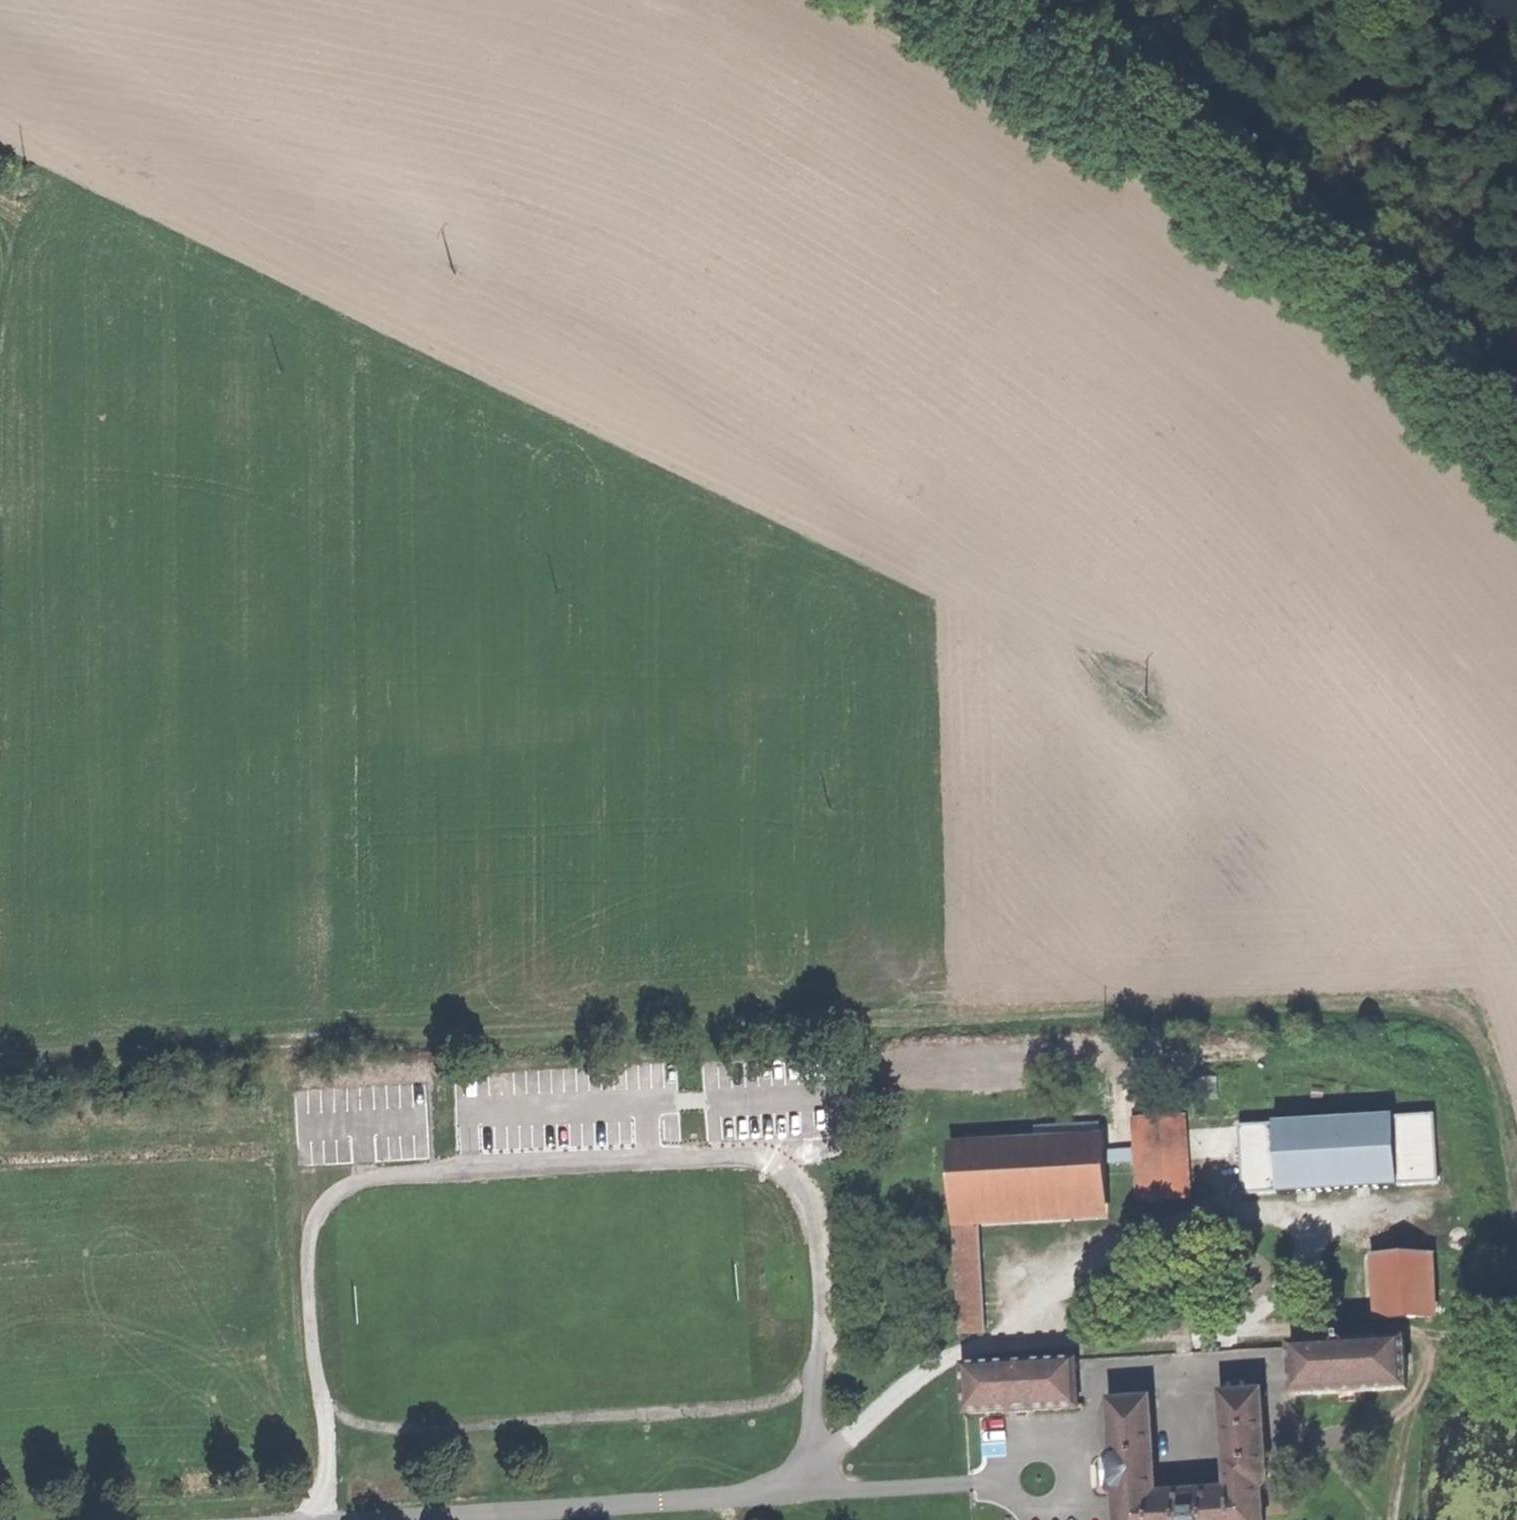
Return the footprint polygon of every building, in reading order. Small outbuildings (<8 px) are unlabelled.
[(1387,1119),(1391,1186),(1433,1184),(1429,1117),(1387,1119)] [(1273,1193),(1391,1186),(1387,1119),(1269,1126),(1273,1193)] [(1190,1200),(1184,1120),(1136,1124),(1143,1204),(1190,1200)] [(1273,1193),(1269,1126),(1234,1128),(1238,1195),(1273,1193)] [(1106,1219),(1102,1140),(951,1149),(956,1227),(978,1226),(1106,1219)] [(984,1334),(978,1226),(956,1227),(962,1336),(984,1334)] [(1370,1324),(1439,1319),(1434,1257),(1365,1262),(1370,1324)] [(1300,1394),(1403,1388),(1401,1349),(1298,1355),(1300,1394)] [(969,1415),(1074,1409),(1072,1364),(966,1371),(969,1415)] [(1259,1397),(1226,1399),(1231,1489),(1157,1493),(1152,1403),(1111,1405),(1118,1519),(1266,1519),(1259,1397)]
